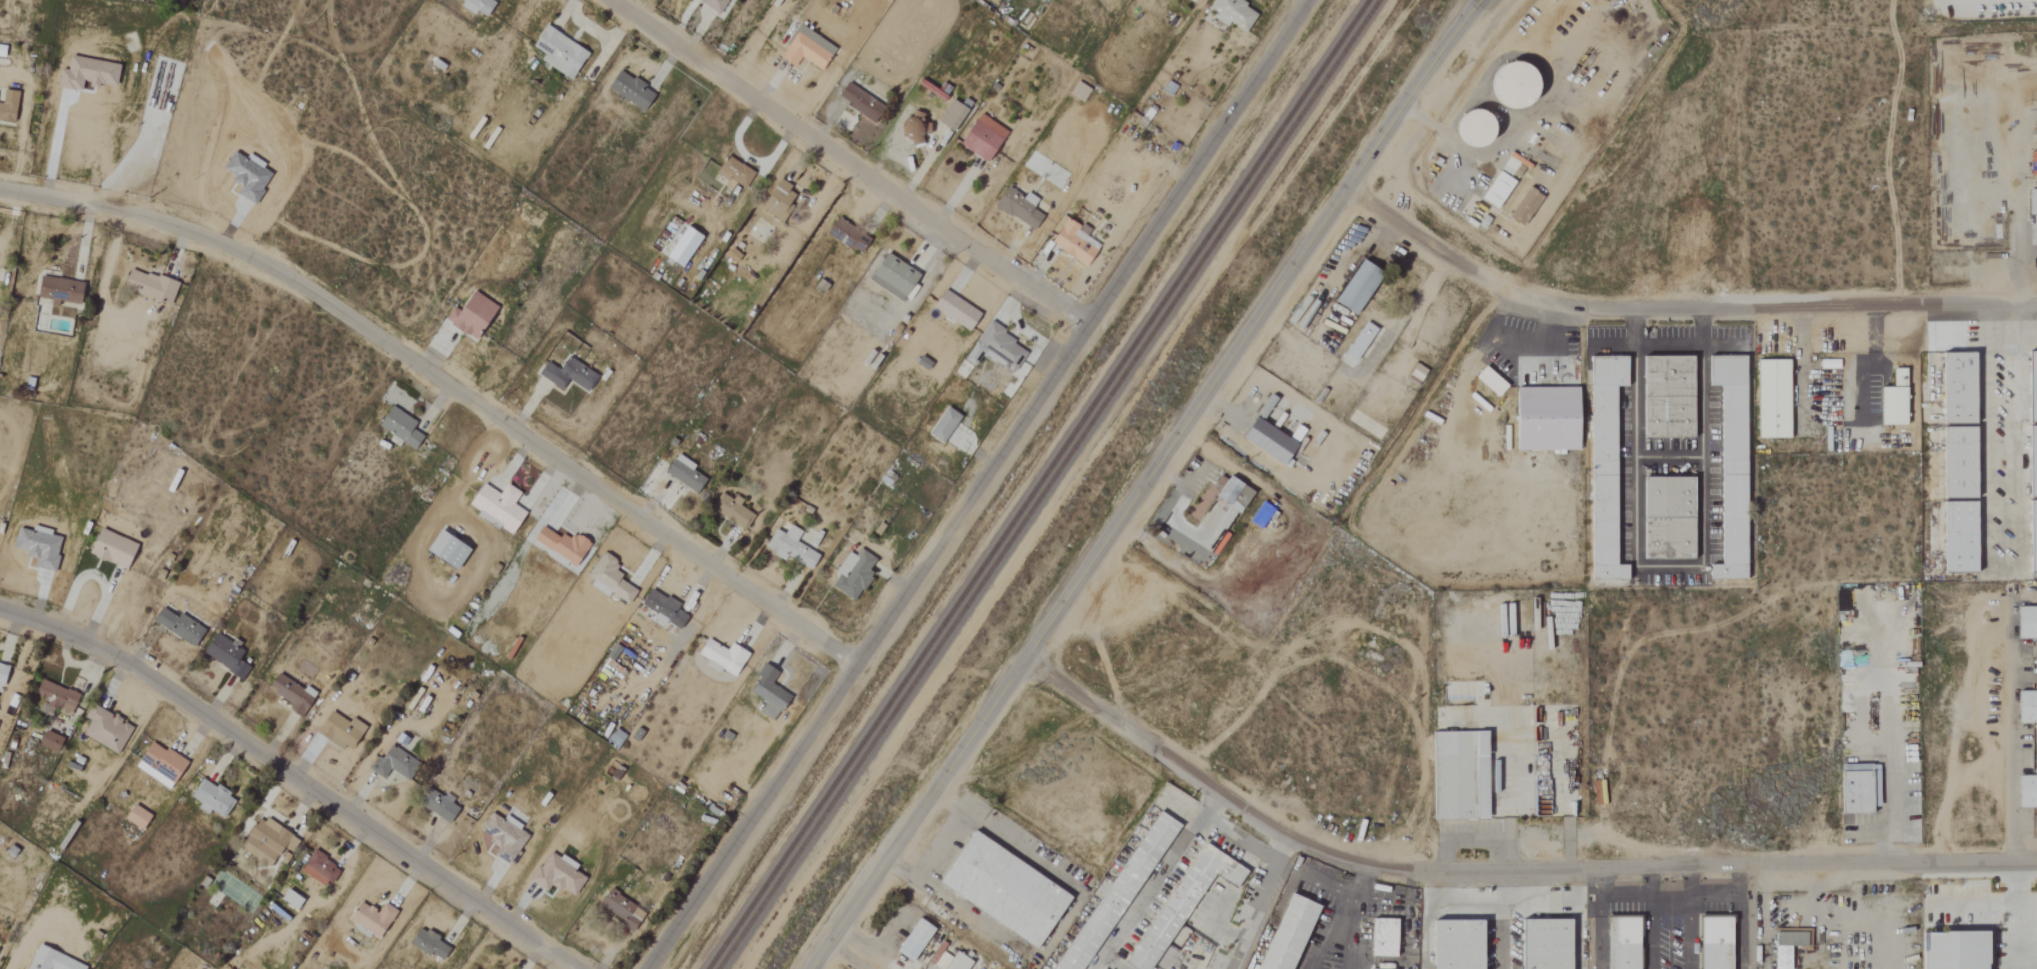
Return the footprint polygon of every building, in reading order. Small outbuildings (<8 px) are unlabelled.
[(466,1),(464,4),(487,20),(500,1),(498,0),(464,0),(466,1)] [(697,2),(716,13),(724,0),(699,0),(697,2)] [(1244,32),(1257,10),(1239,0),(1213,0),(1208,9),(1215,13),(1212,19),(1224,26),(1227,22),(1244,32)] [(529,46),(543,54),(538,61),(569,79),(586,52),(542,25),(529,46)] [(792,67),(798,57),(819,70),(833,48),(798,25),(777,58),(792,67)] [(119,86),(123,64),(73,56),(71,71),(63,70),(60,88),(84,91),(85,84),(102,87),(102,84),(119,86)] [(1527,107),(1528,64),(1486,63),(1485,105),(1527,107)] [(604,87),(640,111),(652,93),(617,69),(604,87)] [(834,100),(872,120),(881,103),(843,83),(834,100)] [(16,123),(21,92),(6,89),(4,104),(0,104),(0,120),(16,123)] [(961,106),(950,99),(935,122),(950,131),(968,102),(964,100),(961,106)] [(900,136),(918,140),(923,116),(905,112),(900,136)] [(1450,144),(1485,144),(1485,112),(1449,113),(1450,144)] [(957,143),(983,162),(1005,132),(979,113),(957,143)] [(2028,189),(2027,214),(2035,214),(2035,219),(2036,219),(2036,132),(2035,189),(2028,189)] [(733,183),(744,189),(753,171),(725,157),(716,175),(725,179),(719,193),(727,197),(733,183)] [(1478,198),(1494,209),(1512,182),(1496,171),(1478,198)] [(776,219),(793,188),(775,178),(758,208),(776,219)] [(1030,209),(1036,198),(1024,192),(1022,195),(1003,186),(992,208),(1033,229),(1040,214),(1030,209)] [(1541,195),(1525,187),(1508,219),(1524,227),(1541,195)] [(1084,237),(1087,231),(1065,217),(1048,243),(1084,266),(1097,245),(1084,237)] [(868,233),(831,221),(826,238),(863,250),(868,233)] [(662,257),(678,268),(699,237),(683,226),(662,257)] [(918,276),(884,252),(865,278),(899,302),(918,276)] [(1378,274),(1358,260),(1331,301),(1351,315),(1378,274)] [(180,284),(134,268),(127,288),(173,304),(180,284)] [(86,282),(43,277),(41,300),(61,302),(84,304),(86,282)] [(929,306),(966,331),(977,313),(941,289),(929,306)] [(473,340),(493,305),(468,290),(456,310),(450,306),(441,321),(473,340)] [(1355,361),(1373,327),(1361,321),(1343,355),(1355,361)] [(962,360),(973,366),(980,354),(1012,374),(1027,349),(985,323),(962,360)] [(1939,424),(1971,424),(1971,353),(1938,354),(1939,424)] [(536,375),(559,390),(567,379),(585,392),(595,376),(565,356),(556,369),(544,362),(536,375)] [(1690,438),(1690,356),(1639,356),(1639,439),(1690,438)] [(1743,357),(1707,357),(1707,387),(1717,387),(1717,565),(1707,565),(1707,580),(1743,580),(1743,357)] [(1588,358),(1587,580),(1624,580),(1624,565),(1612,565),(1613,387),(1627,387),(1627,358),(1588,358)] [(1757,438),(1788,438),(1787,360),(1756,360),(1757,438)] [(1877,387),(1877,425),(1904,425),(1903,368),(1890,369),(1890,387),(1877,387)] [(1574,387),(1510,388),(1511,450),(1574,450),(1574,387)] [(421,435),(410,430),(414,420),(386,406),(375,428),(414,448),(421,435)] [(925,433),(940,444),(959,417),(944,407),(925,433)] [(1293,444),(1251,416),(1237,437),(1278,465),(1293,444)] [(1972,428),(1940,428),(1939,499),(1971,499),(1972,428)] [(692,465),(674,453),(662,472),(694,493),(703,479),(689,470),(692,465)] [(1251,492),(1225,476),(1212,496),(1237,513),(1251,492)] [(1693,477),(1639,477),(1639,560),(1693,560),(1693,477)] [(518,493),(504,484),(497,494),(480,483),(466,503),(509,533),(523,512),(510,503),(518,493)] [(730,499),(719,493),(709,510),(742,531),(753,513),(730,499)] [(1972,502),(1939,503),(1940,574),(1972,573),(1972,502)] [(794,543),(800,531),(788,524),(782,534),(773,529),(763,548),(808,571),(817,554),(794,543)] [(586,545),(561,529),(556,537),(538,526),(528,541),(572,568),(586,545)] [(65,535),(35,528),(34,531),(20,528),(15,548),(30,552),(28,557),(38,559),(36,567),(56,572),(65,535)] [(141,546),(104,528),(92,554),(129,571),(141,546)] [(454,571),(467,549),(434,530),(421,552),(454,571)] [(845,552),(832,574),(835,576),(828,588),(852,602),(877,560),(858,549),(853,556),(845,552)] [(587,585),(604,597),(607,592),(626,604),(635,589),(611,573),(617,563),(600,552),(584,577),(590,580),(587,585)] [(679,630),(686,615),(675,610),(678,603),(646,589),(639,606),(654,614),(651,621),(662,626),(663,623),(679,630)] [(2036,639),(2036,607),(2014,607),(2015,640),(2036,639)] [(208,630),(182,614),(179,618),(164,608),(156,621),(196,648),(208,630)] [(206,658),(247,676),(251,666),(242,662),(246,652),(240,650),(242,644),(216,633),(206,658)] [(728,644),(725,650),(704,638),(695,655),(733,677),(746,653),(728,644)] [(0,663),(0,686),(6,687),(12,667),(0,663)] [(770,684),(777,672),(762,664),(746,692),(764,702),(758,713),(773,721),(788,695),(770,684)] [(265,691),(290,702),(286,711),(301,718),(312,692),(272,675),(265,691)] [(2015,692),(2015,724),(2036,724),(2036,691),(2015,692)] [(84,734),(119,755),(135,728),(94,703),(85,717),(92,721),(84,734)] [(349,717),(345,722),(328,710),(314,731),(346,753),(363,727),(349,717)] [(1433,818),(1488,818),(1488,731),(1433,731),(1433,818)] [(43,748),(61,753),(65,737),(47,732),(43,748)] [(170,791),(191,765),(169,748),(166,752),(155,743),(137,766),(170,791)] [(369,772),(382,779),(387,770),(406,781),(417,762),(384,744),(369,772)] [(1836,814),(1867,814),(1868,805),(1875,805),(1876,765),(1837,765),(1836,814)] [(2036,808),(2036,776),(2015,776),(2016,808),(2036,808)] [(203,803),(200,809),(210,815),(213,811),(225,818),(237,797),(204,778),(193,797),(203,803)] [(442,793),(437,800),(427,793),(422,800),(427,803),(423,809),(446,824),(456,808),(449,803),(451,799),(442,793)] [(127,821),(145,831),(154,816),(136,805),(127,821)] [(1176,821),(1154,808),(1057,968),(1088,968),(1176,821)] [(527,836),(516,829),(519,825),(503,815),(500,820),(490,813),(477,833),(492,843),(486,852),(508,866),(527,836)] [(269,867),(274,859),(283,864),(297,841),(256,815),(237,847),(269,867)] [(1072,895),(973,830),(938,883),(1037,948),(1072,895)] [(1135,968),(1154,968),(1212,873),(1236,887),(1247,868),(1201,841),(1126,964),(1135,968)] [(528,882),(544,892),(548,886),(556,892),(559,888),(572,896),(582,878),(571,872),(575,866),(546,849),(528,882)] [(327,888),(339,868),(310,851),(298,871),(327,888)] [(277,900),(293,910),(300,900),(284,889),(277,900)] [(595,907),(631,930),(642,913),(606,889),(595,907)] [(1319,904),(1289,892),(1257,968),(1293,968),(1319,904)] [(394,911),(381,903),(375,912),(358,901),(346,919),(376,940),(394,911)] [(1640,916),(1608,917),(1608,968),(1640,968),(1640,916)] [(1732,916),(1699,916),(1699,968),(1732,968),(1732,916)] [(896,951),(912,961),(934,928),(919,918),(896,951)] [(1396,956),(1397,918),(1372,918),(1371,956),(1396,956)] [(1521,968),(1572,968),(1572,918),(1521,918),(1521,968)] [(1434,968),(1484,968),(1484,920),(1434,920),(1434,968)] [(407,944),(440,963),(449,947),(416,927),(407,944)] [(1788,946),(1804,947),(1804,932),(1772,931),(1771,968),(1788,968),(1788,946)] [(1987,932),(1925,931),(1925,968),(1987,968),(1987,932)] [(40,944),(29,968),(88,968),(90,966),(40,944)] [(972,961),(956,951),(944,968),(967,968),(972,961)]
